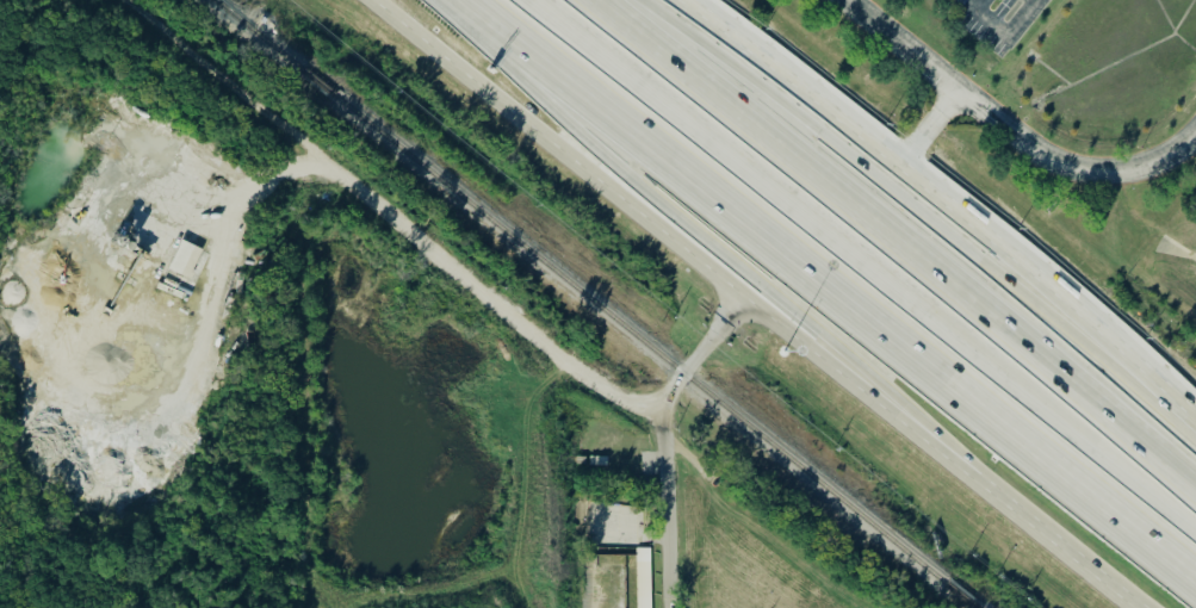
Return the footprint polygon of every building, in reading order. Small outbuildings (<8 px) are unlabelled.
[(194,280),(203,249),(180,242),(171,273),(194,280)] [(654,549),(637,549),(638,607),(654,607),(654,549)]
